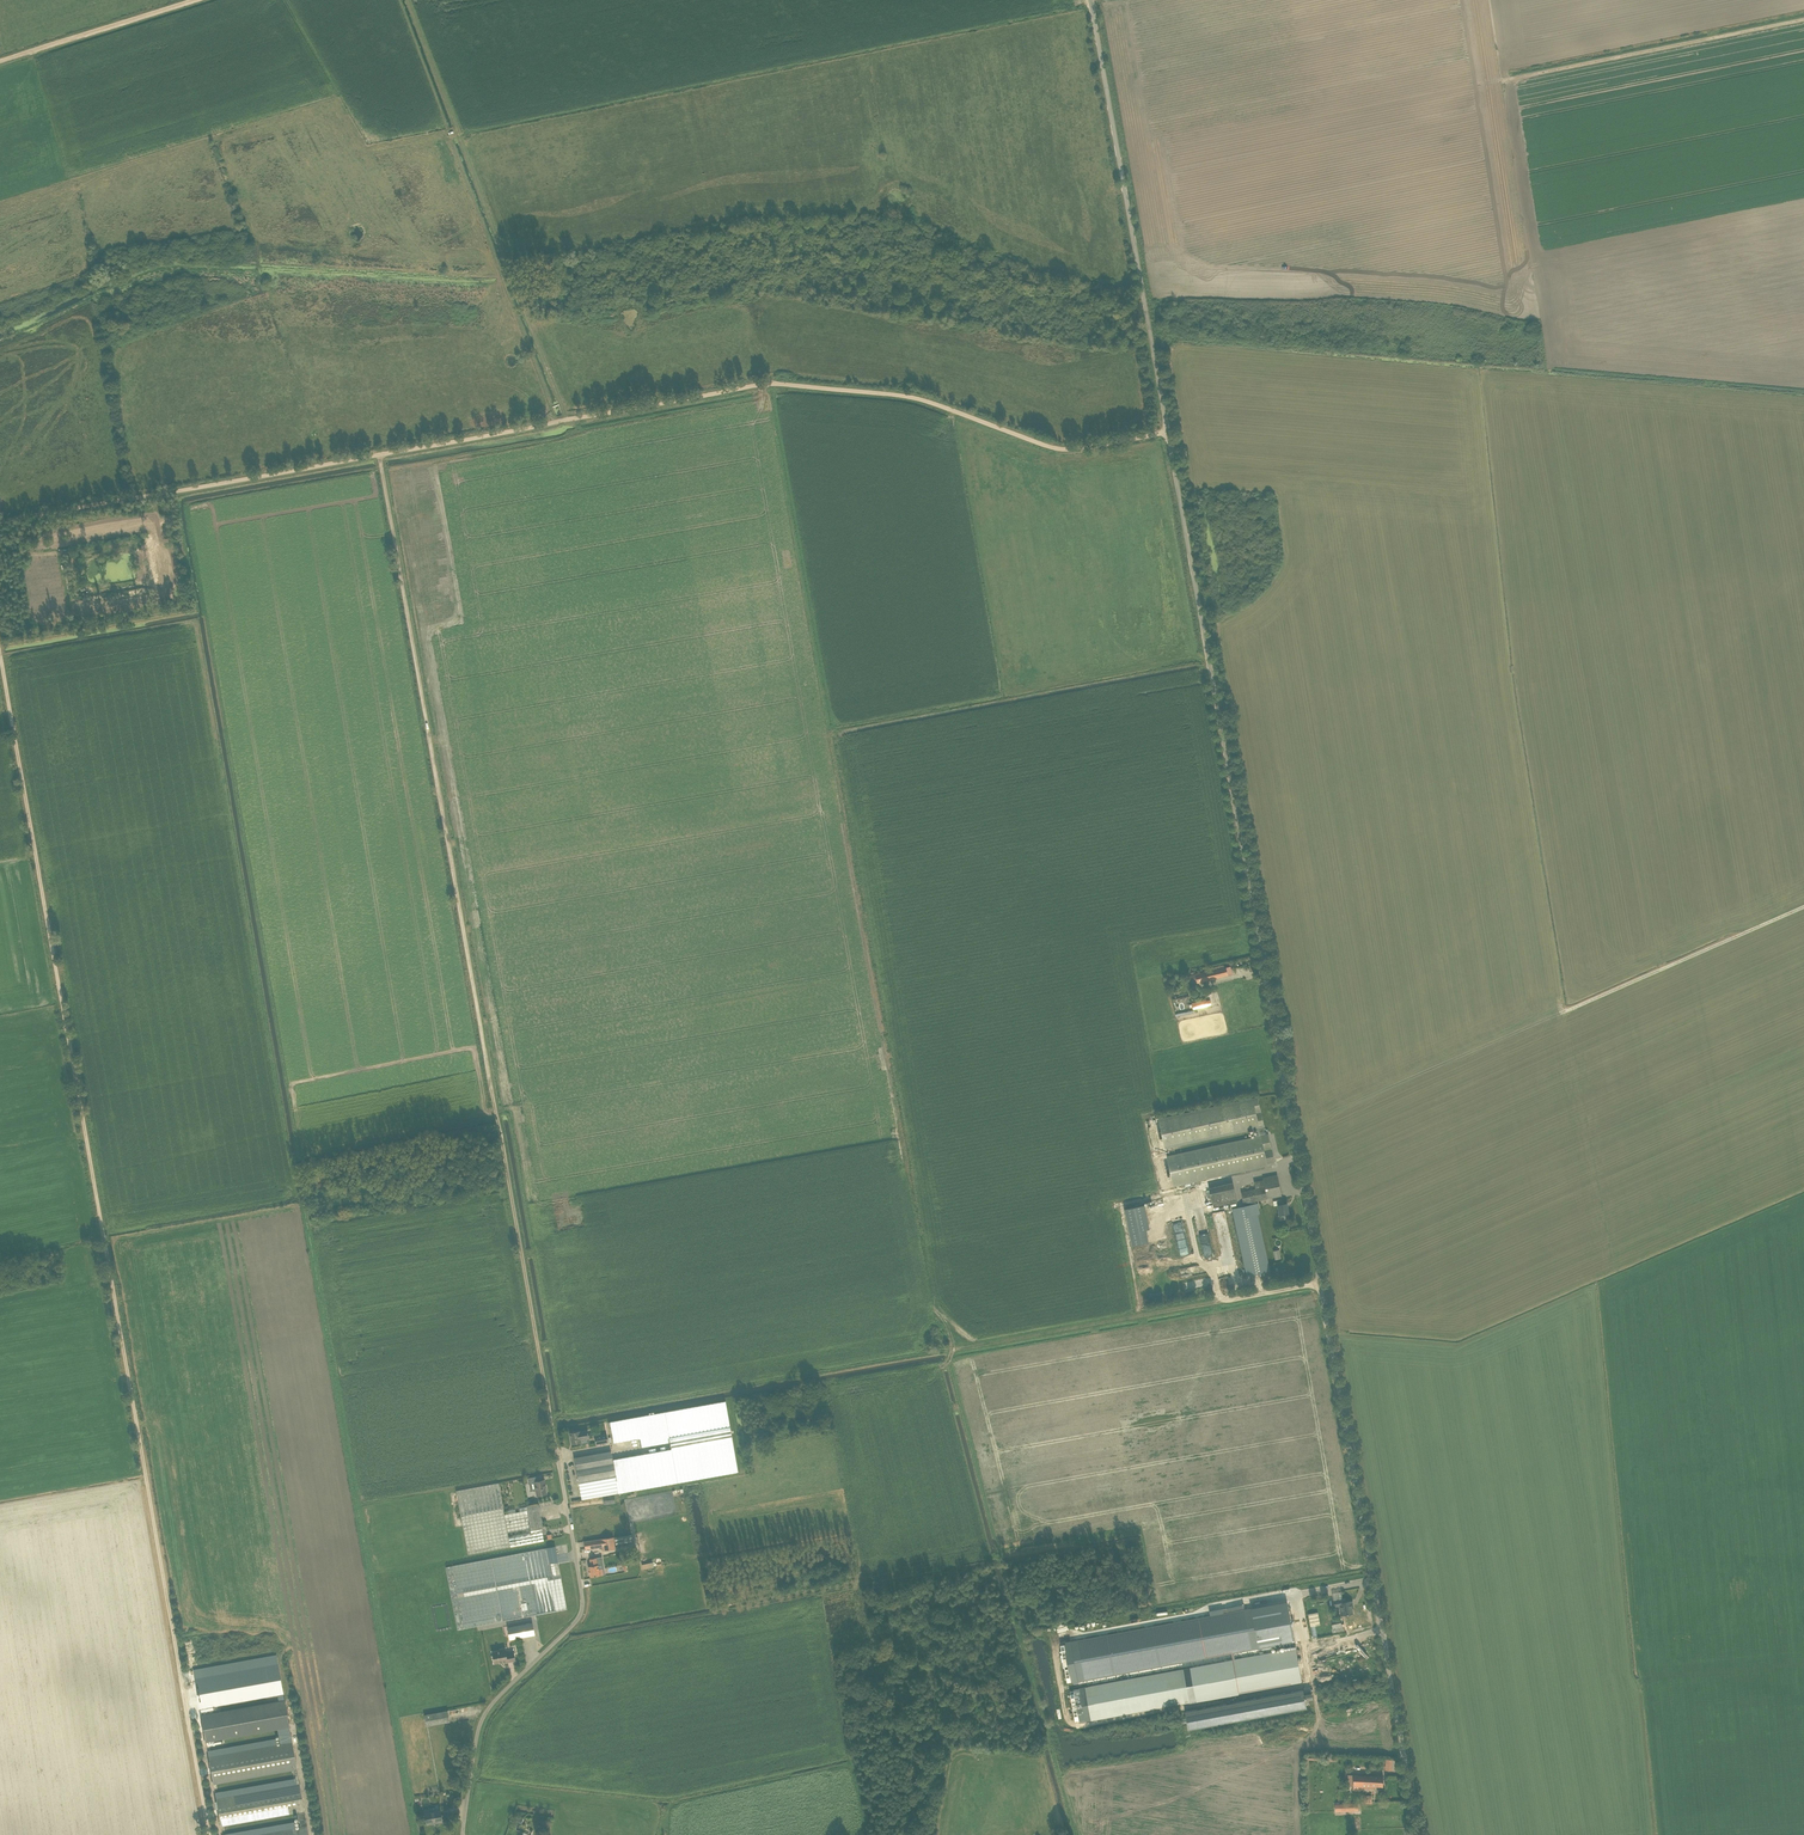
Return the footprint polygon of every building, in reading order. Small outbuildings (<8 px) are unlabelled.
[(1195,974),(1196,982),(1197,983),(1213,979),(1215,978),(1232,974),(1232,973),(1231,969),(1230,967),(1225,968),(1224,965),(1211,968),(1212,971),(1205,973),(1205,972),(1195,974)] [(1208,1006),(1206,999),(1192,1002),(1194,1009),(1208,1006)] [(1258,1097),(1158,1119),(1165,1149),(1259,1128),(1260,1135),(1260,1136),(1266,1135),(1264,1127),(1258,1097)] [(1268,1134),(1266,1135),(1260,1136),(1260,1135),(1166,1156),(1173,1186),(1275,1164),(1268,1134)] [(1254,1182),(1256,1189),(1241,1192),(1244,1203),(1243,1203),(1244,1206),(1233,1209),(1247,1276),(1270,1271),(1258,1214),(1260,1214),(1258,1203),(1256,1203),(1256,1201),(1282,1196),(1277,1176),(1263,1179),(1263,1180),(1254,1182)] [(1237,1202),(1233,1183),(1209,1188),(1213,1208),(1237,1202)] [(1286,1219),(1285,1214),(1289,1214),(1287,1204),(1284,1204),(1283,1199),(1277,1200),(1278,1205),(1280,1215),(1278,1215),(1279,1220),(1286,1219)] [(1132,1246),(1149,1242),(1146,1230),(1150,1229),(1145,1205),(1125,1209),(1132,1246)] [(1281,1258),(1279,1249),(1273,1251),(1275,1260),(1281,1258)] [(1185,1292),(1193,1290),(1190,1281),(1183,1283),(1185,1292)] [(640,1448),(670,1443),(671,1449),(622,1458),(612,1460),(610,1451),(574,1458),(582,1500),(618,1493),(628,1492),(738,1472),(725,1402),(664,1413),(608,1423),(611,1444),(638,1439),(640,1448)] [(580,1439),(589,1438),(588,1431),(579,1432),(570,1433),(572,1443),(581,1442),(580,1439)] [(596,1444),(608,1442),(606,1435),(595,1437),(596,1444)] [(536,1490),(537,1496),(546,1494),(544,1480),(541,1480),(540,1476),(528,1478),(530,1491),(536,1490)] [(468,1555),(543,1540),(541,1527),(543,1527),(538,1503),(526,1506),(526,1507),(519,1508),(519,1512),(505,1514),(504,1511),(499,1483),(456,1491),(468,1555)] [(614,1495),(603,1496),(604,1504),(615,1503),(614,1495)] [(616,1544),(632,1541),(631,1534),(614,1537),(616,1544)] [(602,1547),(603,1550),(615,1549),(613,1537),(584,1541),(585,1549),(602,1547)] [(567,1609),(555,1546),(445,1567),(458,1629),(567,1609)] [(597,1565),(596,1558),(590,1559),(591,1566),(588,1566),(590,1577),(604,1574),(603,1568),(598,1569),(598,1565),(597,1565)] [(1334,1600),(1335,1606),(1339,1606),(1341,1615),(1353,1613),(1352,1605),(1353,1605),(1352,1601),(1345,1602),(1345,1598),(1334,1600)] [(1223,1609),(1224,1614),(1062,1642),(1069,1683),(1290,1643),(1283,1603),(1228,1613),(1227,1608),(1223,1609)] [(1308,1614),(1311,1626),(1320,1624),(1318,1612),(1308,1614)] [(532,1623),(507,1627),(510,1639),(534,1634),(532,1623)] [(505,1648),(499,1649),(500,1650),(492,1651),(494,1663),(500,1662),(500,1663),(515,1660),(514,1653),(506,1654),(505,1648)] [(1234,1660),(1232,1660),(1079,1688),(1070,1690),(1076,1723),(1085,1721),(1302,1682),(1296,1648),(1234,1660)] [(206,1742),(278,1729),(281,1744),(289,1743),(292,1742),(289,1727),(290,1727),(285,1700),(284,1700),(283,1693),(276,1655),(193,1670),(200,1708),(277,1694),(279,1701),(227,1711),(201,1715),(206,1742)] [(1185,1711),(1188,1729),(1306,1707),(1303,1690),(1185,1711)] [(447,1711),(430,1714),(430,1713),(424,1714),(426,1726),(432,1725),(432,1724),(449,1721),(447,1711)] [(221,1826),(298,1812),(300,1827),(294,1828),(293,1822),(222,1834),(223,1834),(309,1834),(307,1826),(304,1811),(305,1811),(300,1784),(297,1769),(292,1742),(289,1743),(277,1745),(276,1738),(211,1750),(208,1751),(213,1784),(294,1769),(296,1778),(215,1792),(221,1826)] [(1374,1789),(1374,1786),(1383,1786),(1383,1776),(1378,1776),(1349,1775),(1348,1785),(1353,1786),(1353,1789),(1362,1790),(1362,1788),(1374,1789)] [(1336,1811),(1339,1810),(1358,1810),(1358,1803),(1339,1804),(1339,1802),(1335,1802),(1335,1804),(1336,1811)] [(430,1809),(424,1810),(426,1823),(435,1821),(436,1823),(442,1822),(440,1810),(430,1812),(430,1809)]
